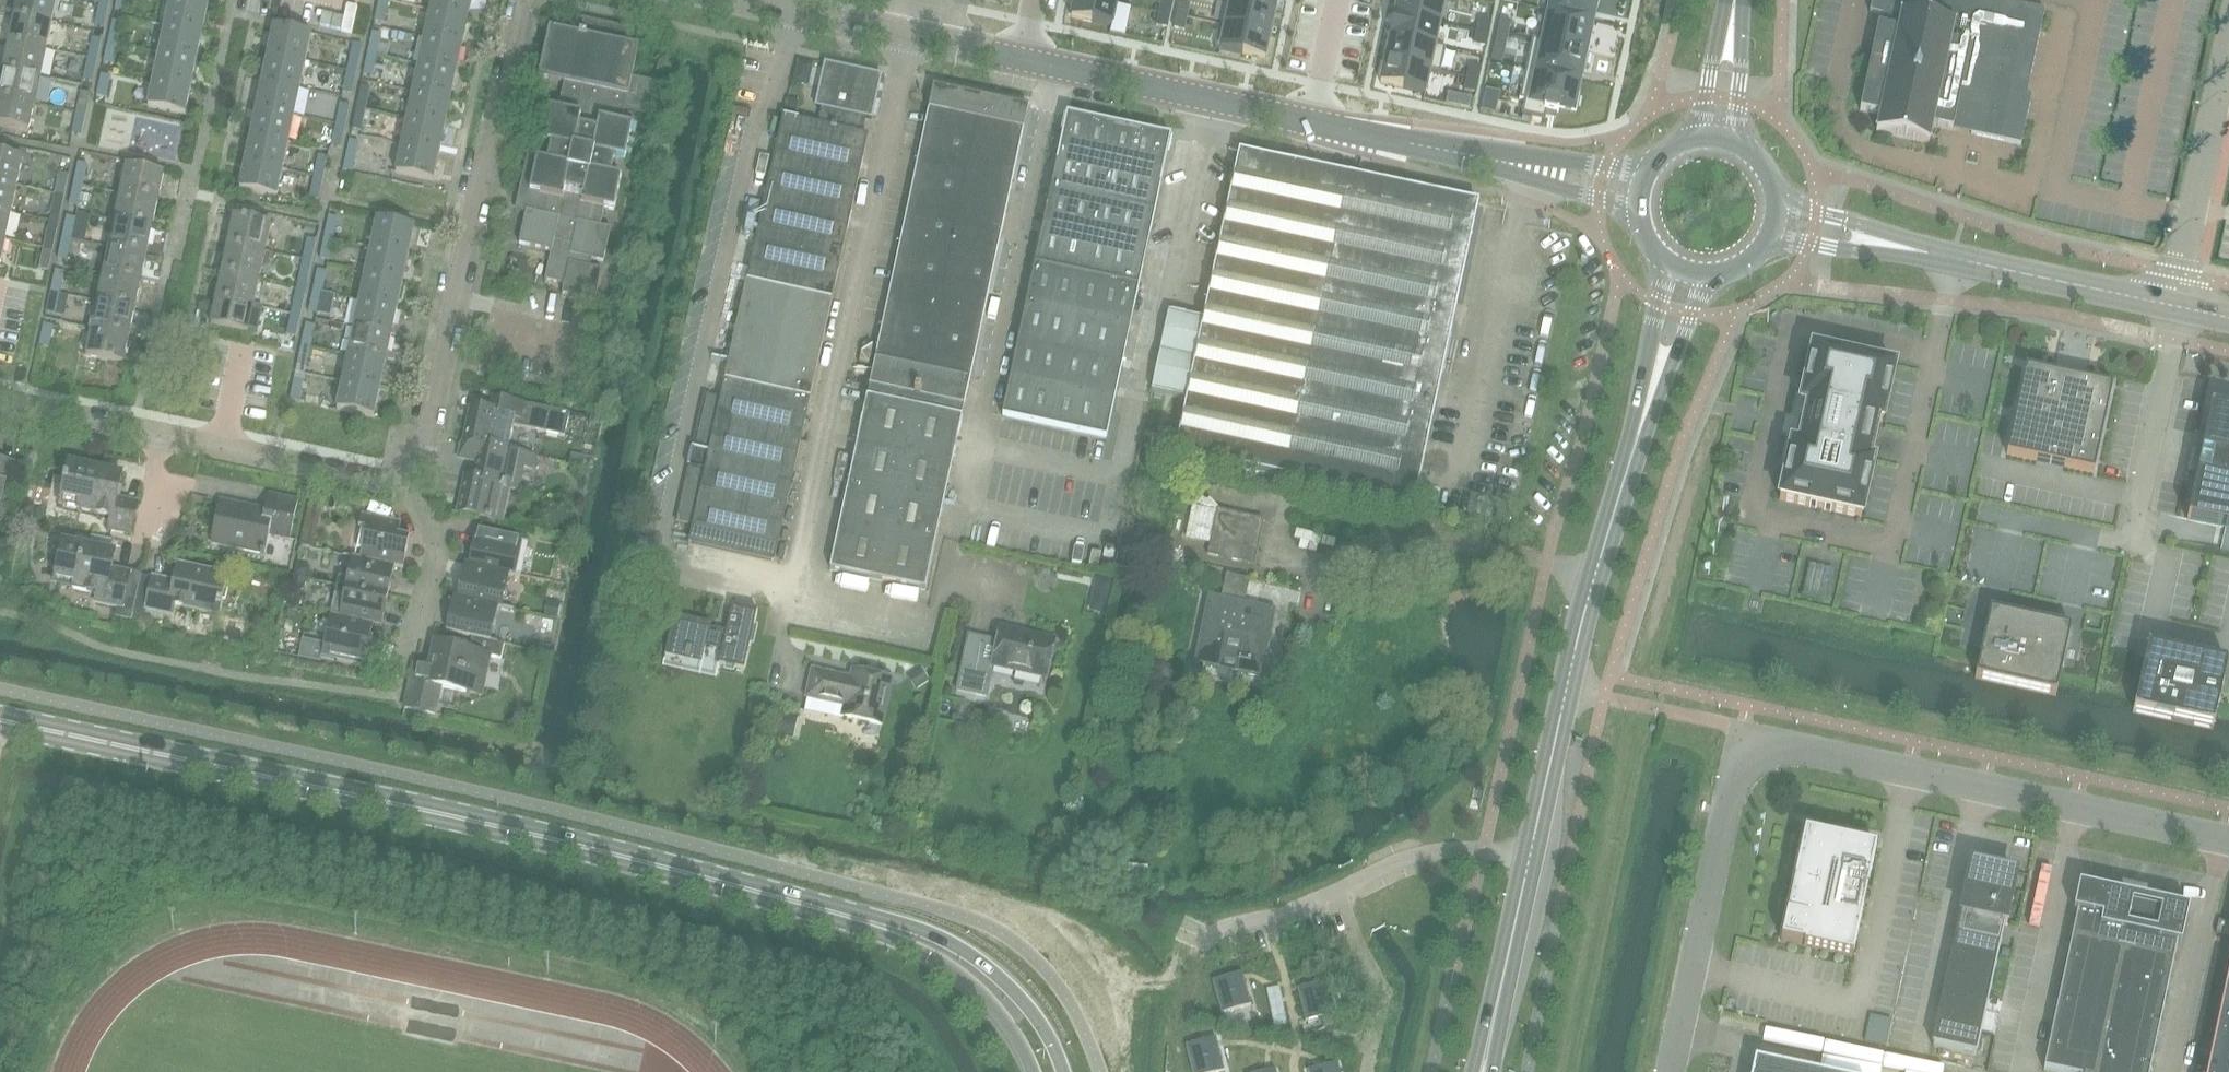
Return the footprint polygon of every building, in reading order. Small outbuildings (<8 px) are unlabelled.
[(16,15),(53,23),(58,0),(19,0),(16,15)] [(100,6),(110,8),(112,0),(101,0),(100,6)] [(128,0),(118,0),(116,11),(126,13),(128,0)] [(172,1),(209,9),(211,0),(172,0),(172,1)] [(380,0),(375,22),(385,24),(390,2),(380,0)] [(431,11),(469,19),(473,0),(434,0),(431,11)] [(1072,19),(1112,28),(1117,5),(1093,0),(1076,0),(1072,19)] [(1221,2),(1276,13),(1278,0),(1221,0),(1221,2)] [(1395,14),(1439,24),(1444,0),(1398,0),(1395,14)] [(1549,13),(1593,22),(1596,10),(1597,10),(1600,0),(1551,0),(1549,13)] [(1860,112),(1880,116),(1877,133),(1929,144),(1933,127),(1953,131),(1955,123),(1973,127),(1971,135),(2021,146),(2032,96),(2021,93),(2022,85),(2029,87),(2045,11),(1996,0),(1873,0),(1870,13),(1884,16),(1882,27),(1879,26),(1860,112)] [(172,1),(167,27),(203,35),(209,9),(172,1)] [(1162,2),(1159,14),(1170,17),(1172,4),(1162,2)] [(1221,2),(1220,3),(1231,5),(1226,26),(1221,25),(1221,26),(1271,36),(1271,35),(1276,13),(1221,2)] [(1179,4),(1176,17),(1187,19),(1190,6),(1179,4)] [(96,28),(106,30),(110,8),(100,6),(96,28)] [(431,11),(426,38),(463,46),(469,19),(431,11)] [(1546,12),(1540,42),(1588,52),(1592,36),(1590,35),(1593,22),(1549,13),(1546,12)] [(1159,14),(1156,27),(1167,29),(1170,17),(1159,14)] [(1395,14),(1390,38),(1434,47),(1439,24),(1395,14)] [(16,15),(10,42),(47,50),(53,23),(16,15)] [(1176,17),(1174,29),(1184,31),(1187,19),(1176,17)] [(1480,19),(1477,32),(1487,34),(1490,21),(1480,19)] [(532,138),(521,190),(520,191),(531,194),(520,246),(552,253),(546,282),(565,286),(563,296),(596,303),(603,271),(592,268),(593,260),(605,263),(612,230),(601,228),(605,210),(615,212),(623,178),(613,176),(617,158),(627,160),(633,128),(624,126),(626,113),(652,118),(659,85),(633,80),(639,51),(630,50),(634,31),(578,20),(575,38),(550,33),(540,79),(565,84),(559,112),(549,110),(542,140),(532,138)] [(1499,20),(1497,33),(1507,35),(1510,22),(1499,20)] [(114,21),(109,43),(119,44),(123,23),(114,21)] [(1221,26),(1216,50),(1265,61),(1271,36),(1221,26)] [(167,27),(161,54),(198,62),(203,35),(167,27)] [(276,27),(270,55),(307,63),(313,35),(276,27)] [(394,32),(392,41),(404,44),(406,35),(394,32)] [(1477,32),(1474,45),(1485,47),(1487,34),(1477,32)] [(1497,33),(1494,46),(1505,48),(1507,35),(1497,33)] [(373,34),(369,54),(378,56),(383,36),(373,34)] [(426,38),(420,65),(457,72),(463,46),(426,38)] [(1390,38),(1385,61),(1429,71),(1437,73),(1442,49),(1434,47),(1390,38)] [(93,39),(89,59),(99,61),(103,41),(93,39)] [(1535,41),(1529,71),(1580,82),(1583,69),(1585,69),(1588,52),(1540,42),(1535,41)] [(10,42),(5,68),(42,76),(47,50),(10,42)] [(109,43),(105,64),(114,66),(119,44),(109,43)] [(354,44),(348,72),(358,74),(362,53),(363,46),(354,44)] [(161,54),(155,80),(192,88),(198,62),(161,54)] [(369,54),(364,76),(374,78),(378,56),(369,54)] [(270,55),(264,82),(301,90),(307,63),(270,55)] [(84,81),(94,83),(99,61),(89,59),(84,81)] [(793,79),(792,83),(809,86),(814,64),(797,60),(793,79)] [(1385,61),(1380,85),(1424,94),(1429,71),(1385,61)] [(420,65),(415,92),(452,99),(457,72),(420,65)] [(737,330),(690,545),(774,564),(869,138),(861,136),(865,118),(872,120),(882,77),(826,65),(816,108),(824,110),(821,127),(784,119),(737,330)] [(1469,65),(1467,78),(1472,79),(1477,81),(1480,67),(1469,65)] [(0,90),(0,95),(36,103),(42,76),(5,68),(0,90)] [(1529,71),(1522,101),(1529,102),(1526,116),(1544,120),(1545,118),(1546,112),(1556,114),(1558,114),(1559,109),(1576,113),(1579,95),(1577,94),(1580,82),(1529,71)] [(343,93),(353,96),(358,74),(348,72),(343,93)] [(102,75),(98,97),(108,99),(112,77),(102,75)] [(1467,78),(1464,91),(1475,93),(1477,81),(1472,79),(1467,78)] [(186,116),(192,88),(155,80),(149,108),(186,116)] [(362,87),(357,107),(367,110),(371,91),(373,84),(363,81),(362,87)] [(264,82),(258,110),(295,117),(301,90),(264,82)] [(978,350),(1029,109),(934,89),(831,571),(926,591),(978,350)] [(82,92),(78,113),(87,114),(92,94),(82,92)] [(415,92),(409,118),(446,126),(452,99),(415,92)] [(36,103),(0,95),(0,126),(30,133),(36,103)] [(1464,97),(1462,108),(1471,110),(1473,99),(1464,97)] [(788,99),(785,112),(786,113),(797,115),(800,102),(789,99),(788,99)] [(341,104),(336,125),(347,127),(351,107),(341,104)] [(353,130),(362,132),(367,110),(357,107),(353,130)] [(258,110),(252,136),(289,144),(295,117),(258,110)] [(73,134),(83,136),(87,114),(78,113),(73,134)] [(1004,418),(1023,422),(1107,440),(1125,361),(1172,139),(1068,117),(1004,418)] [(409,118),(404,144),(441,153),(446,126),(409,118)] [(332,147),(342,149),(347,127),(336,125),(332,147)] [(252,136),(247,162),(284,170),(289,144),(252,136)] [(350,141),(346,163),(356,165),(360,143),(350,141)] [(434,182),(441,153),(404,144),(397,174),(434,182)] [(18,186),(24,159),(0,154),(0,182),(18,186)] [(1170,314),(1153,392),(1165,395),(1164,402),(1154,448),(1415,506),(1440,389),(1479,205),(1240,154),(1204,321),(1170,314)] [(319,156),(315,177),(325,179),(329,158),(319,156)] [(277,199),(284,170),(247,162),(240,191),(277,199)] [(79,163),(75,185),(84,187),(93,188),(96,173),(88,171),(89,165),(79,163)] [(129,167),(122,196),(159,203),(165,175),(129,167)] [(60,172),(56,193),(66,195),(70,174),(60,172)] [(310,199),(319,201),(320,201),(325,179),(315,177),(310,199)] [(13,212),(18,186),(0,182),(0,210),(13,212)] [(80,208),(84,187),(75,185),(70,206),(80,208)] [(61,218),(66,195),(56,193),(51,216),(61,218)] [(122,196),(117,222),(153,230),(159,203),(122,196)] [(6,244),(13,212),(0,210),(0,243),(6,244)] [(330,216),(326,237),(335,239),(339,218),(330,216)] [(68,217),(64,236),(74,238),(77,219),(68,217)] [(235,218),(229,246),(266,254),(272,225),(235,218)] [(378,221),(372,247),(409,255),(415,228),(378,221)] [(117,222),(111,249),(147,257),(153,230),(117,222)] [(49,227),(44,247),(54,249),(59,229),(49,227)] [(68,262),(73,241),(74,238),(64,236),(59,260),(68,262)] [(326,237),(321,260),(330,262),(335,239),(326,237)] [(308,239),(303,262),(313,263),(318,241),(308,239)] [(229,246),(223,273),(260,280),(266,254),(229,246)] [(39,270),(49,272),(54,249),(44,247),(39,270)] [(372,247),(367,274),(404,281),(409,255),(372,247)] [(111,249),(105,276),(142,283),(147,257),(111,249)] [(299,282),(309,284),(313,263),(303,262),(299,282)] [(318,270),(314,291),(324,293),(328,272),(318,270)] [(56,271),(52,291),(62,293),(66,273),(56,271)] [(223,273),(218,299),(254,307),(260,280),(223,273)] [(367,274),(361,301),(398,308),(404,281),(367,274)] [(105,276),(99,302),(136,310),(142,283),(105,276)] [(52,291),(47,314),(57,316),(62,293),(52,291)] [(309,313),(319,315),(324,293),(314,291),(309,313)] [(297,294),(292,315),(302,317),(306,296),(297,294)] [(249,334),(254,307),(218,299),(212,327),(249,334)] [(361,301),(355,327),(393,335),(398,308),(361,301)] [(99,302),(93,328),(130,336),(136,310),(99,302)] [(288,336),(297,338),(302,317),(292,315),(288,336)] [(307,324),(303,344),(312,346),(316,326),(307,324)] [(45,325),(41,347),(50,349),(54,327),(45,325)] [(355,327),(350,354),(387,361),(393,335),(355,327)] [(87,356),(124,364),(130,336),(93,328),(87,356)] [(303,344),(298,368),(307,370),(312,346),(303,344)] [(1790,448),(1779,501),(1860,519),(1872,465),(1868,464),(1876,423),(1881,424),(1893,370),(1811,352),(1799,406),(1807,408),(1798,449),(1790,448)] [(350,354),(344,380),(382,388),(387,361),(350,354)] [(2024,369),(2006,456),(2093,474),(2111,387),(2024,369)] [(296,378),(292,399),(301,401),(305,380),(296,378)] [(375,419),(382,388),(344,380),(337,411),(375,419)] [(474,410),(466,446),(509,455),(509,454),(516,422),(529,424),(532,409),(496,402),(493,415),(474,410)] [(2188,521),(2226,529),(2221,552),(2228,554),(2228,412),(2212,408),(2202,453),(2197,476),(2188,521)] [(481,464),(477,481),(512,488),(511,491),(519,493),(524,468),(532,470),(534,460),(509,454),(509,455),(466,446),(463,460),(481,464)] [(572,455),(570,465),(595,470),(597,461),(572,455)] [(70,462),(60,509),(110,520),(107,531),(132,537),(139,503),(118,499),(124,473),(70,462)] [(13,467),(0,464),(0,515),(3,516),(13,467)] [(511,491),(512,488),(477,481),(468,479),(460,515),(504,524),(511,491)] [(290,542),(300,502),(270,495),(266,511),(222,501),(212,545),(266,557),(270,538),(290,542)] [(367,532),(361,560),(396,567),(396,568),(405,570),(411,539),(399,537),(402,524),(361,515),(358,530),(367,532)] [(477,531),(470,565),(470,567),(511,576),(515,576),(523,541),(524,541),(525,536),(507,532),(506,537),(477,531)] [(57,586),(125,601),(131,575),(113,571),(117,555),(66,544),(57,586)] [(339,577),(337,586),(390,598),(396,568),(396,567),(361,560),(352,558),(348,579),(339,577)] [(297,563),(295,575),(296,576),(308,578),(309,578),(312,566),(298,563),(297,563)] [(467,564),(459,599),(500,608),(499,609),(504,610),(511,576),(470,567),(470,565),(467,564)] [(155,579),(150,601),(218,616),(220,607),(222,607),(223,602),(221,602),(226,579),(181,569),(178,584),(155,579)] [(1210,621),(1181,749),(1373,791),(1411,619),(1220,576),(1214,604),(1216,604),(1212,621),(1210,621)] [(1099,578),(1096,590),(1114,594),(1116,581),(1099,578)] [(337,586),(330,618),(375,627),(383,629),(390,598),(337,586)] [(500,608),(459,599),(455,598),(447,633),(492,643),(499,609),(500,608)] [(548,601),(545,616),(559,618),(561,603),(548,601)] [(758,613),(757,612),(733,607),(728,632),(710,628),(711,624),(674,616),(666,657),(703,665),(707,648),(724,652),(721,666),(746,671),(758,613)] [(1980,652),(1980,655),(1977,669),(1975,679),(2056,696),(2059,683),(2071,628),(2062,626),(2062,625),(2061,624),(2061,623),(2061,622),(2059,621),(2057,620),(2056,620),(2054,621),(2053,621),(2052,622),(2052,623),(2051,624),(1989,610),(1980,652)] [(371,647),(375,627),(330,618),(322,659),(374,671),(379,649),(371,647)] [(998,643),(984,641),(969,637),(962,675),(991,681),(994,668),(1048,679),(1056,642),(1001,631),(998,643)] [(407,708),(437,715),(443,687),(469,693),(471,680),(485,683),(491,655),(435,643),(430,668),(417,665),(410,695),(410,696),(407,708)] [(2148,647),(2138,691),(2136,700),(2134,712),(2214,730),(2216,717),(2228,665),(2148,647)] [(910,678),(918,690),(931,682),(922,670),(910,678)] [(813,671),(807,699),(845,707),(843,720),(882,728),(893,681),(853,673),(852,680),(813,671)] [(1805,835),(1782,942),(1852,957),(1875,850),(1805,835)] [(1970,869),(1961,914),(2006,924),(2016,879),(1970,869)] [(2177,945),(2181,946),(2189,910),(2080,887),(2074,912),(2078,913),(2044,1071),(2049,1071),(2150,1071),(2177,945)] [(1961,914),(1956,936),(2001,946),(2006,924),(1961,914)] [(2228,937),(2228,923),(2219,922),(2217,934),(2228,937)] [(1956,936),(1951,958),(1996,968),(2001,946),(1956,936)] [(1951,958),(1947,981),(1991,990),(1996,968),(1951,958)] [(2207,1071),(2228,1071),(2228,970),(2228,972),(2207,1071)] [(1243,973),(1215,979),(1222,1013),(1251,1006),(1243,973)] [(1947,981),(1942,1003),(1987,1012),(1991,990),(1947,981)] [(1326,983),(1296,989),(1304,1022),(1333,1016),(1326,983)] [(1942,1003),(1937,1025),(1982,1034),(1987,1012),(1942,1003)] [(1937,1025),(1932,1047),(1977,1056),(1982,1034),(1937,1025)] [(1188,1045),(1194,1071),(1224,1071),(1216,1039),(1188,1045)] [(1756,1061),(1754,1071),(1805,1071),(1756,1061)]
